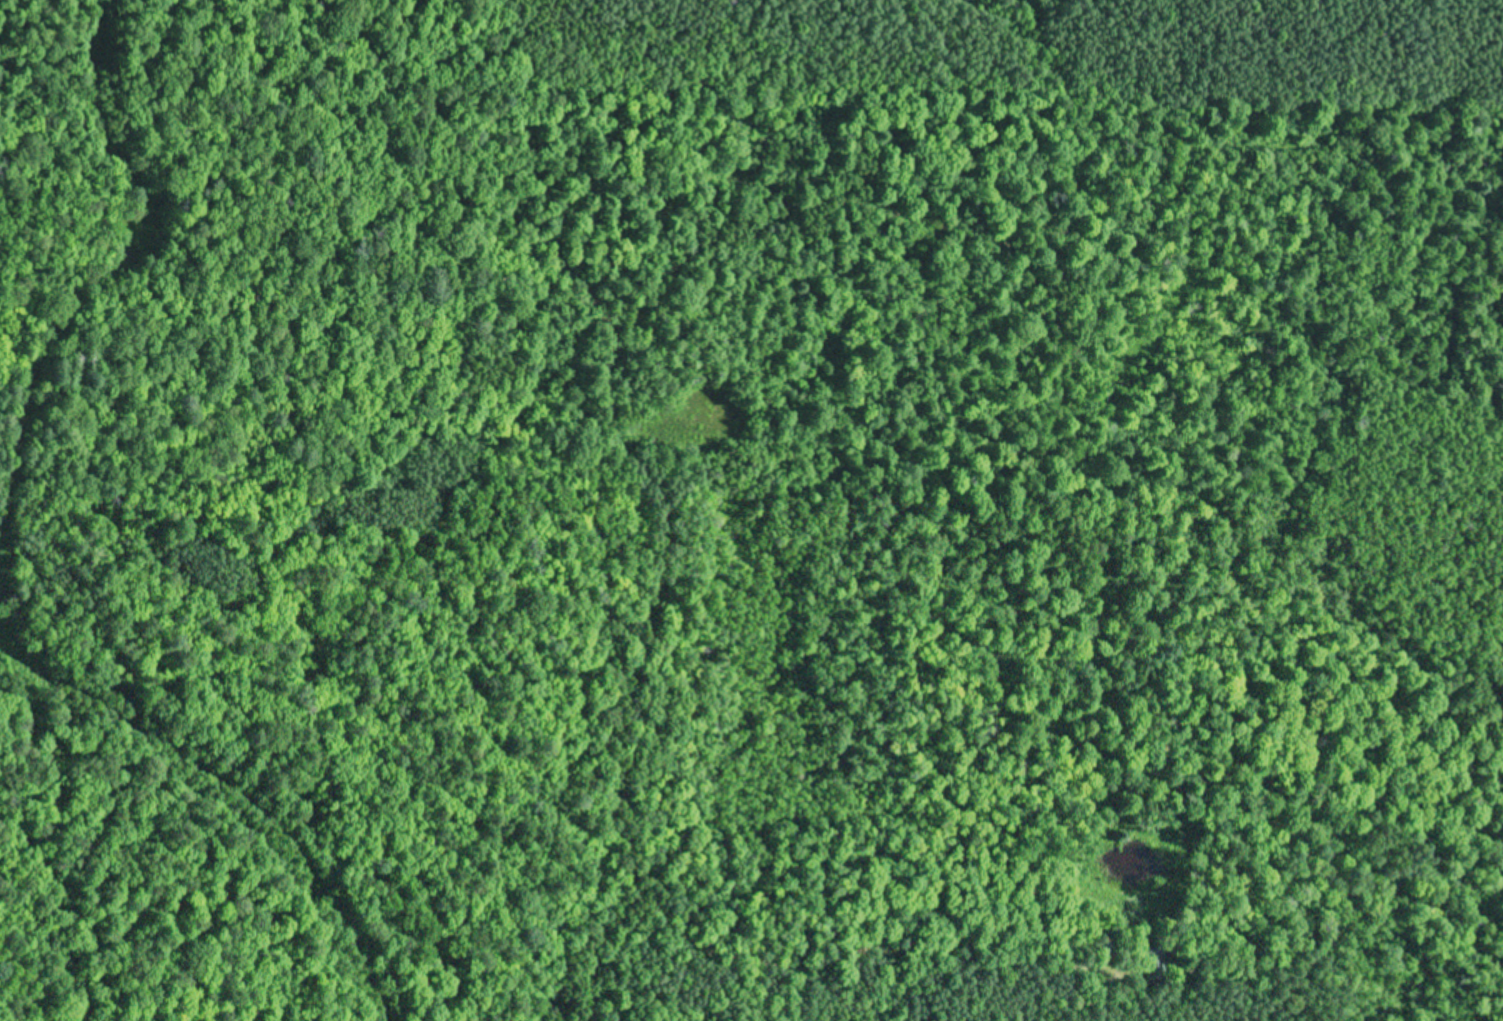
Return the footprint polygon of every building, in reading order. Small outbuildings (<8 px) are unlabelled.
[(1117,954),(1101,956),(1100,946),(1116,944),(1117,954)]
